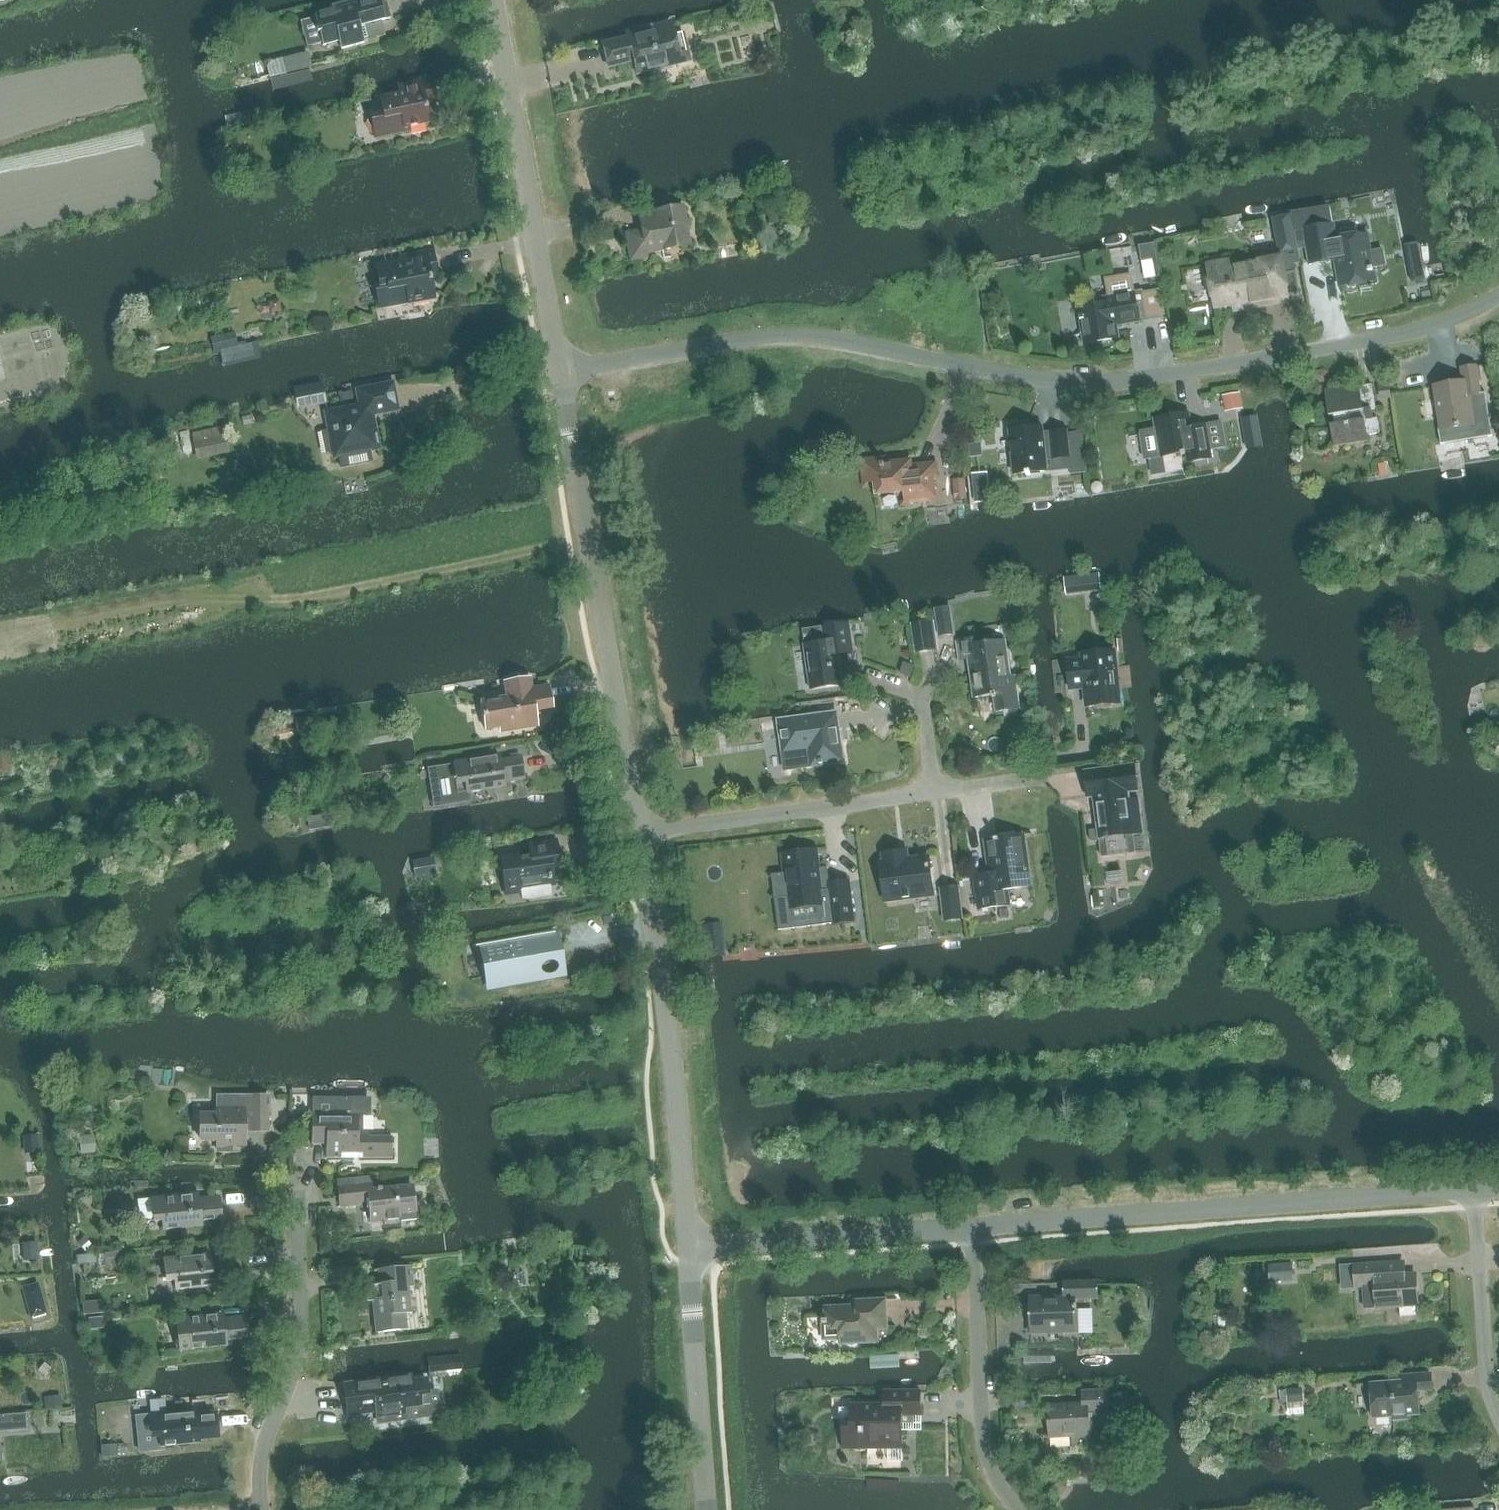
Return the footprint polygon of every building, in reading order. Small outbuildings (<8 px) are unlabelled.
[(384,0),(351,0),(333,5),(335,10),(315,16),(315,17),(301,20),(307,44),(322,40),(323,46),(340,42),(341,49),(363,44),(363,42),(383,36),(379,22),(390,19),(386,3),(384,3),(384,0)] [(757,12),(745,15),(748,26),(760,22),(757,12)] [(628,38),(602,44),(608,68),(634,62),(638,75),(692,61),(682,29),(672,32),(671,27),(662,29),(660,25),(627,33),(628,38)] [(308,54),(282,60),(285,74),(311,68),(308,54)] [(270,78),(272,90),(313,81),(310,69),(270,78)] [(375,138),(408,131),(407,128),(429,123),(424,96),(430,95),(427,79),(398,85),(399,94),(380,98),(383,113),(371,116),(375,138)] [(254,108),(224,117),(228,131),(258,123),(254,108)] [(299,116),(289,118),(291,129),(302,126),(299,116)] [(631,260),(647,257),(646,252),(689,245),(682,207),(654,212),(655,215),(639,218),(642,231),(626,234),(631,260)] [(777,210),(767,210),(768,224),(778,224),(777,210)] [(1333,224),(1304,229),(1309,264),(1337,259),(1341,283),(1343,285),(1345,285),(1347,285),(1351,287),(1356,286),(1358,283),(1373,281),(1371,268),(1386,266),(1383,250),(1370,252),(1367,235),(1336,240),(1333,224)] [(1424,280),(1417,242),(1404,245),(1410,283),(1424,280)] [(1154,245),(1140,247),(1142,262),(1154,259),(1157,278),(1160,277),(1154,245)] [(379,309),(412,303),(411,299),(434,295),(428,268),(435,267),(432,251),(403,256),(404,265),(372,271),(379,309)] [(1288,299),(1283,276),(1280,260),(1231,269),(1229,263),(1208,267),(1216,306),(1235,303),(1236,309),(1288,299)] [(1117,338),(1115,325),(1139,321),(1138,319),(1148,318),(1142,289),(1135,290),(1131,273),(1104,277),(1107,295),(1098,296),(1100,305),(1080,309),(1086,343),(1117,338)] [(280,301),(270,303),(272,314),(282,312),(280,301)] [(233,333),(209,339),(212,353),(213,355),(213,356),(218,354),(237,350),(237,349),(236,344),(233,333)] [(221,368),(224,368),(262,359),(258,341),(247,344),(246,341),(236,344),(237,350),(218,354),(221,368)] [(1464,382),(1434,387),(1442,430),(1438,431),(1440,445),(1492,436),(1485,394),(1480,395),(1476,366),(1462,368),(1464,382)] [(325,413),(328,430),(321,432),(325,455),(333,453),(334,458),(379,449),(373,416),(398,410),(393,383),(356,390),(359,406),(325,413)] [(1373,419),(1371,410),(1376,409),(1372,385),(1330,391),(1335,425),(1330,426),(1333,446),(1368,441),(1368,435),(1380,434),(1378,418),(1373,419)] [(1390,385),(1378,386),(1380,400),(1392,398),(1390,385)] [(1239,393),(1223,396),(1225,411),(1242,409),(1239,393)] [(1156,428),(1138,431),(1143,460),(1161,457),(1193,452),(1194,462),(1211,459),(1206,425),(1191,428),(1189,414),(1155,419),(1156,428)] [(1240,417),(1247,450),(1264,447),(1257,415),(1240,417)] [(1043,437),(1042,427),(1010,431),(1015,475),(1047,471),(1045,460),(1069,457),(1067,431),(1051,433),(1051,436),(1043,437)] [(225,436),(194,443),(198,459),(228,452),(225,436)] [(981,443),(969,444),(970,457),(983,456),(981,443)] [(884,464),(884,459),(863,461),(866,483),(873,482),(875,495),(905,492),(906,504),(935,501),(932,476),(912,478),(910,461),(884,464)] [(965,479),(954,480),(956,499),(966,498),(965,479)] [(1100,580),(1086,582),(1087,591),(1101,589),(1100,580)] [(916,653),(933,651),(930,632),(935,631),(933,621),(912,624),(916,653)] [(811,689),(843,685),(838,654),(854,652),(850,624),(823,628),(825,643),(805,646),(811,689)] [(979,645),(978,639),(963,641),(966,660),(969,659),(975,698),(992,696),(993,698),(995,698),(997,712),(1020,709),(1015,676),(1011,677),(1006,641),(979,645)] [(1119,703),(1115,652),(1083,655),(1083,659),(1068,661),(1071,689),(1086,688),(1087,706),(1119,703)] [(903,662),(899,674),(910,677),(913,666),(903,662)] [(532,687),(530,678),(530,677),(504,681),(506,696),(481,701),(486,729),(500,727),(501,732),(538,727),(535,711),(553,708),(549,685),(532,687)] [(836,713),(779,721),(783,753),(786,769),(812,766),(843,762),(836,713)] [(293,722),(269,726),(271,736),(294,732),(310,729),(308,716),(292,719),(293,722)] [(454,766),(441,768),(447,804),(469,800),(468,793),(504,787),(502,777),(522,774),(519,757),(500,760),(499,755),(453,762),(454,766)] [(1136,764),(1084,771),(1088,798),(1094,797),(1099,838),(1102,856),(1135,852),(1133,834),(1145,833),(1140,798),(1130,799),(1130,793),(1139,792),(1136,764)] [(332,814),(308,818),(310,829),(310,830),(333,826),(333,824),(332,814)] [(1099,838),(1097,828),(1089,829),(1090,839),(1099,838)] [(979,909),(1010,905),(1008,890),(1031,886),(1024,835),(985,840),(990,874),(974,876),(979,909)] [(500,858),(506,895),(524,893),(525,901),(552,897),(550,886),(553,886),(551,865),(559,864),(556,841),(528,846),(530,856),(519,858),(518,855),(500,858)] [(786,873),(772,875),(775,899),(789,897),(790,908),(821,904),(823,925),(854,921),(849,881),(830,883),(828,867),(819,868),(817,851),(783,855),(786,873)] [(909,859),(908,852),(882,855),(883,862),(881,863),(886,902),(933,896),(929,857),(909,859)] [(432,858),(413,862),(415,875),(435,872),(432,858)] [(945,921),(962,919),(959,887),(941,889),(945,921)] [(490,946),(483,947),(489,978),(505,975),(507,983),(530,979),(527,962),(558,956),(555,941),(529,945),(527,939),(500,944),(490,946)] [(268,1131),(268,1097),(221,1097),(217,1100),(217,1114),(200,1114),(200,1140),(217,1140),(217,1152),(231,1152),(231,1146),(245,1146),(245,1131),(268,1131)] [(363,1101),(363,1099),(318,1099),(318,1115),(312,1115),(312,1145),(326,1145),(326,1159),(342,1159),(342,1153),(361,1153),(361,1159),(392,1159),(392,1138),(367,1137),(367,1134),(365,1131),(362,1131),(362,1114),(367,1114),(369,1112),(370,1108),(369,1103),(367,1101),(363,1101)] [(39,1136),(25,1137),(27,1154),(40,1153),(39,1136)] [(93,1137),(80,1138),(82,1155),(95,1153),(93,1137)] [(369,1191),(368,1185),(339,1189),(340,1204),(369,1201),(371,1222),(384,1221),(385,1227),(399,1225),(398,1214),(415,1212),(412,1186),(369,1191)] [(219,1213),(217,1197),(198,1199),(197,1194),(151,1199),(151,1200),(138,1201),(139,1219),(161,1218),(163,1231),(201,1226),(200,1216),(219,1213)] [(83,1237),(77,1243),(85,1253),(92,1248),(83,1237)] [(36,1243),(24,1244),(25,1260),(38,1259),(36,1243)] [(94,1254),(76,1256),(77,1264),(95,1263),(94,1254)] [(211,1259),(210,1254),(164,1259),(166,1278),(174,1277),(176,1290),(213,1286),(212,1275),(232,1273),(230,1257),(211,1259)] [(1292,1263),(1269,1265),(1270,1282),(1293,1280),(1292,1263)] [(1355,1288),(1362,1287),(1364,1309),(1400,1306),(1401,1317),(1416,1316),(1416,1305),(1418,1305),(1416,1275),(1387,1277),(1386,1263),(1353,1265),(1355,1288)] [(412,1313),(409,1287),(414,1287),(412,1266),(378,1270),(379,1284),(365,1286),(367,1302),(372,1301),(375,1333),(407,1330),(406,1314),(412,1313)] [(1063,1281),(1064,1298),(1031,1299),(1032,1332),(1076,1331),(1075,1300),(1100,1299),(1099,1280),(1063,1281)] [(38,1285),(23,1289),(26,1302),(41,1298),(38,1285)] [(878,1342),(877,1329),(887,1329),(886,1300),(859,1301),(858,1302),(857,1306),(826,1308),(826,1316),(824,1316),(825,1336),(828,1338),(841,1337),(841,1344),(878,1342)] [(200,1308),(192,1309),(193,1317),(200,1316),(200,1308)] [(223,1319),(222,1313),(200,1316),(193,1317),(176,1319),(178,1338),(180,1351),(226,1346),(225,1335),(244,1333),(242,1317),(223,1319)] [(101,1318),(88,1319),(89,1329),(102,1328),(101,1318)] [(1024,1350),(1024,1363),(1056,1362),(1056,1350),(1024,1350)] [(461,1355),(427,1359),(429,1374),(463,1370),(461,1355)] [(870,1369),(899,1368),(899,1355),(870,1356),(870,1369)] [(1407,1419),(1407,1415),(1419,1415),(1417,1391),(1432,1390),(1430,1374),(1403,1376),(1403,1382),(1371,1384),(1373,1418),(1393,1416),(1393,1420),(1407,1419)] [(411,1376),(344,1384),(348,1419),(376,1416),(377,1423),(406,1419),(406,1423),(441,1419),(438,1393),(428,1393),(427,1379),(412,1381),(411,1376)] [(1303,1389),(1287,1390),(1288,1403),(1304,1402),(1303,1389)] [(851,1420),(843,1420),(844,1449),(888,1449),(888,1461),(902,1461),(902,1449),(902,1415),(921,1415),(921,1391),(885,1391),(885,1405),(851,1405),(851,1420)] [(1050,1437),(1071,1435),(1072,1444),(1092,1442),(1091,1434),(1090,1434),(1089,1426),(1103,1425),(1107,1424),(1109,1421),(1110,1411),(1108,1391),(1082,1392),(1083,1405),(1048,1407),(1050,1437)] [(62,1397),(51,1398),(51,1409),(63,1408),(62,1397)] [(137,1416),(133,1416),(137,1452),(140,1452),(162,1449),(162,1447),(199,1443),(198,1438),(207,1437),(206,1431),(218,1430),(218,1426),(217,1426),(215,1414),(196,1416),(195,1410),(149,1415),(149,1417),(138,1418),(138,1416),(137,1416)] [(27,1430),(26,1414),(0,1416),(0,1432),(27,1430)] [(116,1445),(101,1446),(102,1456),(117,1455),(116,1445)]
